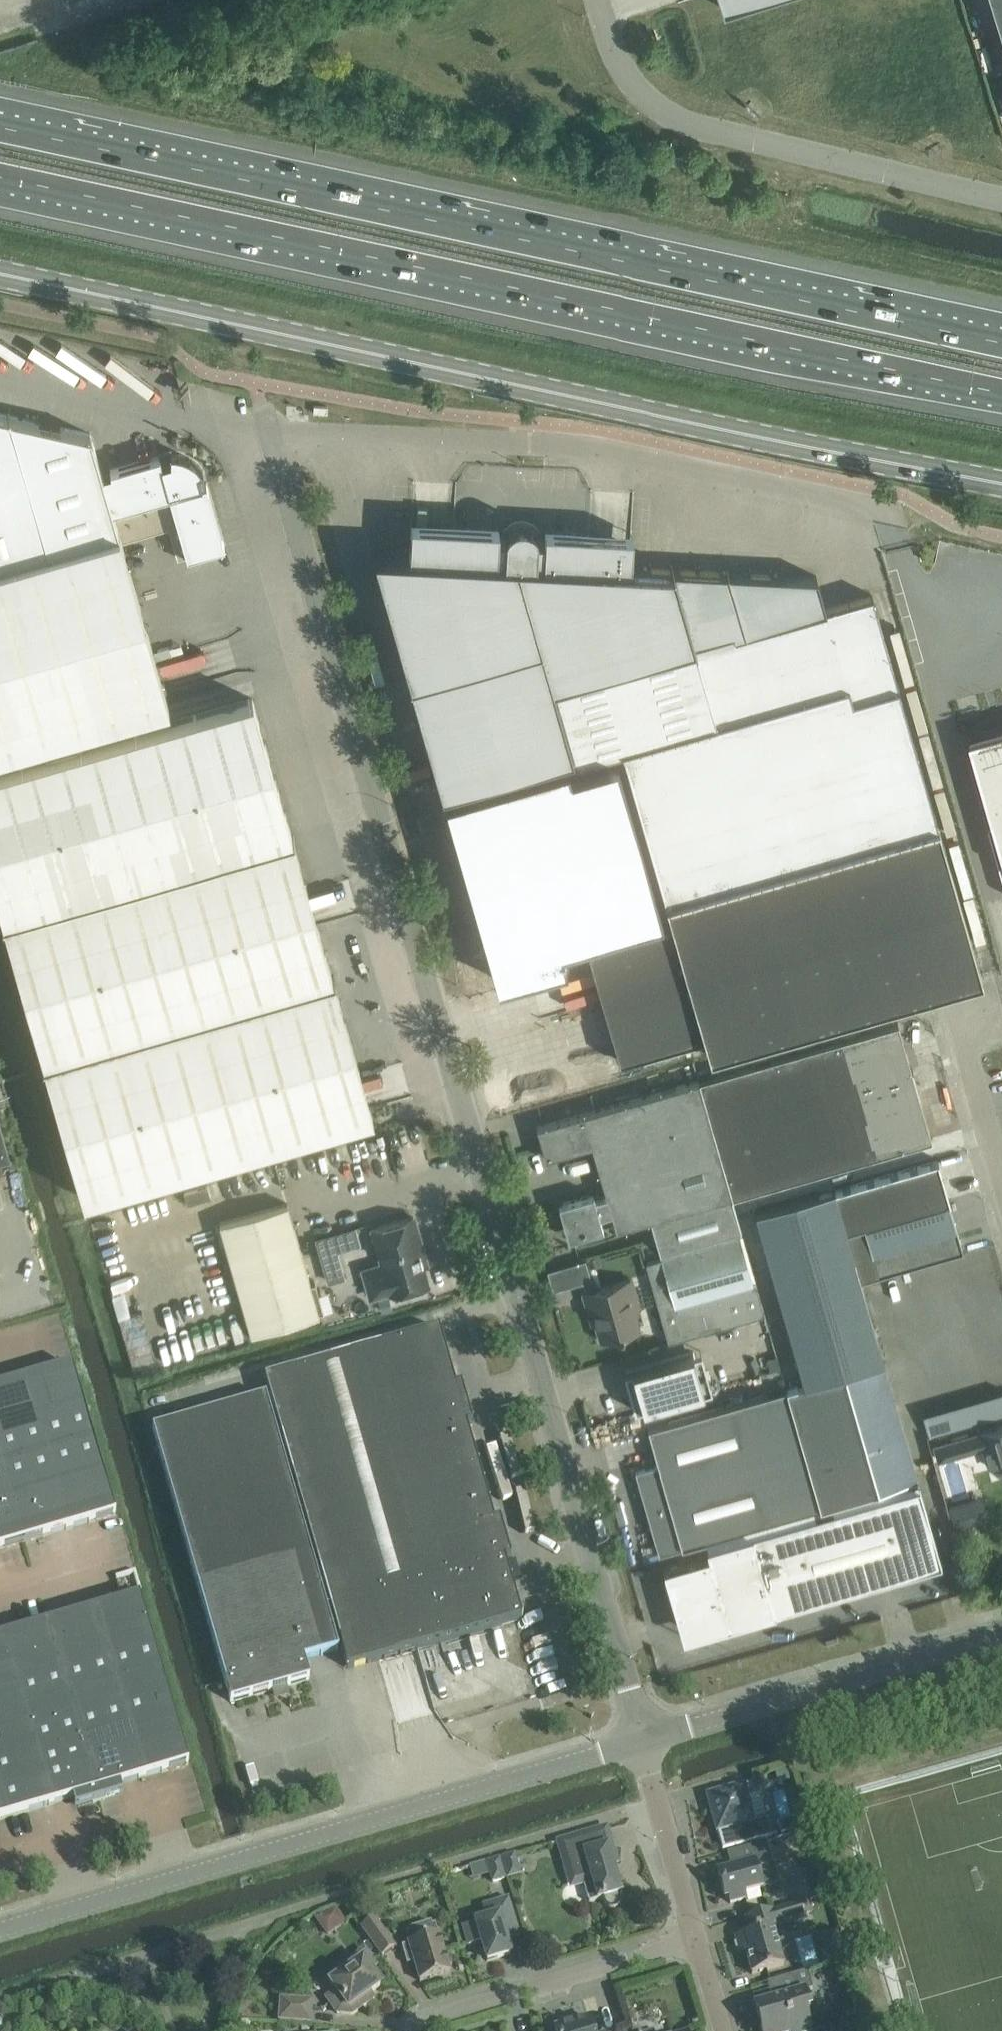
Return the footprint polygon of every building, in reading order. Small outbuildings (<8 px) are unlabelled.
[(727,9),(758,0),(724,0),(727,9)] [(121,541),(122,541),(122,540),(112,508),(103,475),(102,473),(101,473),(90,434),(0,413),(0,577),(121,541)] [(110,473),(103,475),(112,508),(201,484),(198,474),(203,471),(199,467),(195,463),(191,459),(186,456),(181,454),(175,453),(170,453),(170,461),(161,464),(159,456),(109,470),(110,473)] [(201,484),(112,508),(122,540),(169,527),(178,558),(187,555),(187,556),(224,545),(206,483),(201,484)] [(409,554),(373,553),(375,557),(410,679),(408,680),(409,681),(410,680),(441,789),(468,782),(488,776),(572,752),(574,756),(575,762),(622,749),(622,750),(851,687),(855,701),(899,688),(872,595),(827,606),(825,607),(817,579),(816,576),(728,571),(727,569),(727,570),(727,571),(673,568),(672,567),(671,567),(672,568),(630,566),(630,565),(587,563),(589,535),(544,533),(544,539),(536,538),(536,534),(535,531),(532,527),(529,524),(525,523),(518,522),(514,524),(510,526),(507,529),(505,533),(505,537),(497,536),(498,531),(453,528),(451,556),(409,553),(409,554)] [(0,577),(0,751),(168,703),(121,541),(0,577)] [(899,688),(855,701),(851,687),(622,750),(665,902),(938,824),(899,688)] [(286,819),(252,699),(0,771),(0,902),(286,819)] [(972,739),(995,823),(989,825),(1001,870),(1001,731),(972,739)] [(463,791),(444,797),(493,968),(496,981),(565,961),(563,953),(560,944),(582,938),(627,925),(629,934),(652,928),(649,919),(661,916),(616,758),(570,771),(567,762),(490,784),(488,776),(468,782),(469,786),(469,788),(470,789),(463,791)] [(40,1051),(329,967),(286,819),(0,902),(0,911),(40,1051)] [(673,937),(701,1037),(707,1056),(873,1009),(981,978),(938,824),(665,902),(671,923),(675,936),(673,937)] [(620,1061),(701,1037),(673,937),(675,936),(671,923),(652,928),(629,934),(587,946),(591,960),(620,1061)] [(372,1116),(329,967),(40,1051),(83,1199),(372,1116)] [(841,1039),(875,1156),(931,1139),(918,1093),(919,1093),(912,1069),(911,1069),(898,1023),(841,1039)] [(841,1039),(695,1081),(729,1198),(760,1189),(875,1156),(841,1039)] [(615,1229),(650,1219),(729,1198),(695,1081),(536,1127),(545,1157),(591,1144),(606,1195),(611,1212),(615,1229)] [(12,1154),(5,1130),(0,1113),(0,1157),(12,1154)] [(937,1161),(834,1191),(845,1230),(860,1282),(963,1252),(948,1200),(947,1197),(937,1161)] [(207,1185),(184,1192),(187,1203),(210,1197),(207,1185)] [(756,1214),(805,1384),(883,1361),(845,1230),(833,1191),(756,1214)] [(599,1216),(611,1212),(606,1195),(594,1199),(593,1194),(562,1202),(571,1233),(602,1224),(599,1216)] [(740,1236),(729,1198),(650,1219),(662,1259),(740,1236)] [(251,1333),(304,1318),(323,1312),(315,1283),(310,1285),(287,1203),(220,1223),(251,1333)] [(390,1293),(409,1288),(428,1282),(419,1250),(422,1249),(413,1217),(372,1229),(382,1264),(363,1270),(370,1296),(390,1291),(390,1293)] [(740,1236),(662,1259),(645,1263),(668,1341),(723,1326),(762,1315),(740,1236)] [(598,1257),(588,1260),(590,1268),(600,1265),(598,1257)] [(625,1280),(622,1268),(592,1277),(595,1289),(584,1292),(593,1323),(597,1322),(601,1338),(618,1333),(619,1335),(623,1334),(622,1332),(638,1328),(628,1293),(634,1292),(630,1279),(625,1280)] [(389,1296),(378,1299),(382,1311),(392,1308),(389,1296)] [(729,1346),(648,1370),(658,1404),(778,1371),(762,1315),(723,1326),(729,1346)] [(231,1320),(217,1324),(222,1343),(236,1339),(231,1320)] [(264,1379),(342,1649),(347,1668),(521,1618),(505,1561),(510,1559),(499,1519),(493,1521),(466,1426),(472,1424),(461,1385),(455,1387),(438,1329),(264,1379)] [(900,1421),(883,1361),(805,1384),(839,1502),(917,1479),(900,1421)] [(47,1454),(93,1440),(71,1366),(25,1379),(47,1454)] [(47,1454),(25,1379),(0,1387),(0,1464),(1,1467),(47,1454)] [(917,1479),(839,1502),(831,1504),(797,1385),(648,1428),(658,1464),(635,1470),(659,1554),(704,1541),(708,1556),(663,1569),(679,1626),(685,1625),(693,1629),(695,1635),(787,1609),(787,1608),(797,1605),(798,1605),(941,1565),(924,1503),(917,1479)] [(923,1414),(929,1435),(977,1421),(1001,1414),(1001,1391),(923,1414)] [(303,1660),(322,1655),(338,1650),(270,1412),(216,1428),(210,1408),(150,1425),(230,1702),(309,1679),(303,1660)] [(935,1447),(939,1460),(983,1447),(984,1450),(989,1449),(994,1466),(1001,1464),(1001,1426),(981,1432),(982,1433),(935,1447)] [(916,1458),(932,1456),(930,1436),(914,1438),(916,1458)] [(93,1440),(47,1454),(69,1529),(115,1515),(93,1440)] [(47,1454),(1,1467),(23,1542),(69,1529),(47,1454)] [(23,1542),(1,1467),(0,1468),(0,1549),(23,1542)] [(969,1499),(948,1505),(955,1528),(976,1522),(969,1499)] [(93,1610),(115,1685),(161,1671),(139,1597),(93,1610)] [(93,1610),(47,1624),(69,1698),(115,1685),(93,1610)] [(16,1694),(22,1712),(69,1698),(47,1624),(0,1637),(0,1638),(16,1694)] [(16,1694),(0,1638),(0,1698),(16,1694)] [(188,1764),(161,1671),(115,1685),(142,1778),(188,1764)] [(116,1785),(142,1778),(115,1685),(69,1698),(98,1800),(119,1794),(116,1785)] [(32,1749),(22,1712),(16,1694),(0,1698),(0,1758),(32,1749)] [(22,1712),(32,1749),(49,1805),(75,1797),(78,1806),(98,1800),(69,1698),(22,1712)] [(49,1805),(32,1749),(0,1758),(0,1819),(49,1805)] [(772,1835),(767,1815),(765,1816),(755,1781),(715,1792),(709,1803),(716,1832),(718,1831),(722,1848),(772,1835)] [(781,1833),(797,1829),(794,1817),(778,1822),(781,1833)] [(589,1852),(584,1834),(557,1842),(563,1861),(570,1859),(578,1884),(583,1883),(589,1902),(602,1898),(603,1902),(604,1905),(606,1907),(608,1908),(611,1909),(613,1909),(616,1908),(618,1907),(620,1905),(621,1902),(622,1900),(621,1897),(611,1864),(616,1863),(611,1845),(589,1852)] [(801,1835),(783,1839),(785,1847),(792,1851),(804,1847),(801,1835)] [(730,1903),(745,1899),(743,1892),(760,1888),(755,1867),(771,1863),(765,1842),(736,1850),(740,1863),(716,1870),(724,1899),(728,1897),(730,1903)] [(501,1858),(507,1878),(520,1875),(514,1855),(501,1858)] [(507,1878),(501,1858),(500,1857),(486,1862),(492,1883),(505,1879),(505,1877),(506,1877),(507,1879),(507,1878)] [(504,1934),(516,1930),(507,1899),(482,1907),(486,1919),(462,1926),(468,1946),(481,1942),(487,1961),(510,1954),(504,1934)] [(364,1902),(354,1905),(356,1914),(367,1911),(364,1902)] [(798,1902),(774,1909),(745,1918),(749,1932),(735,1936),(739,1952),(745,1950),(751,1974),(783,1965),(779,1950),(783,1949),(787,1947),(789,1942),(789,1938),(786,1933),(782,1931),(778,1931),(774,1932),(772,1927),(803,1918),(798,1902)] [(335,1908),(314,1917),(327,1935),(345,1922),(335,1908)] [(373,1918),(361,1927),(381,1956),(394,1947),(373,1918)] [(408,1944),(401,1946),(407,1964),(413,1962),(419,1981),(449,1972),(448,1968),(451,1964),(449,1955),(444,1954),(443,1953),(438,1934),(408,1943),(408,1944)] [(336,1991),(326,1998),(337,2013),(351,2014),(366,2003),(362,1997),(379,1985),(370,1971),(376,1967),(363,1950),(338,1968),(343,1974),(330,1983),(336,1991)] [(841,1964),(829,1967),(832,1976),(838,1978),(845,1976),(841,1964)] [(804,2013),(809,2012),(803,1991),(812,1989),(807,1971),(766,1982),(771,1999),(754,2004),(762,2030),(809,2030),(804,2013)] [(309,2022),(311,2001),(280,1999),(279,2020),(309,2022)] [(588,2018),(575,2022),(572,2020),(559,2024),(559,2027),(554,2029),(555,2030),(592,2030),(588,2018)]
